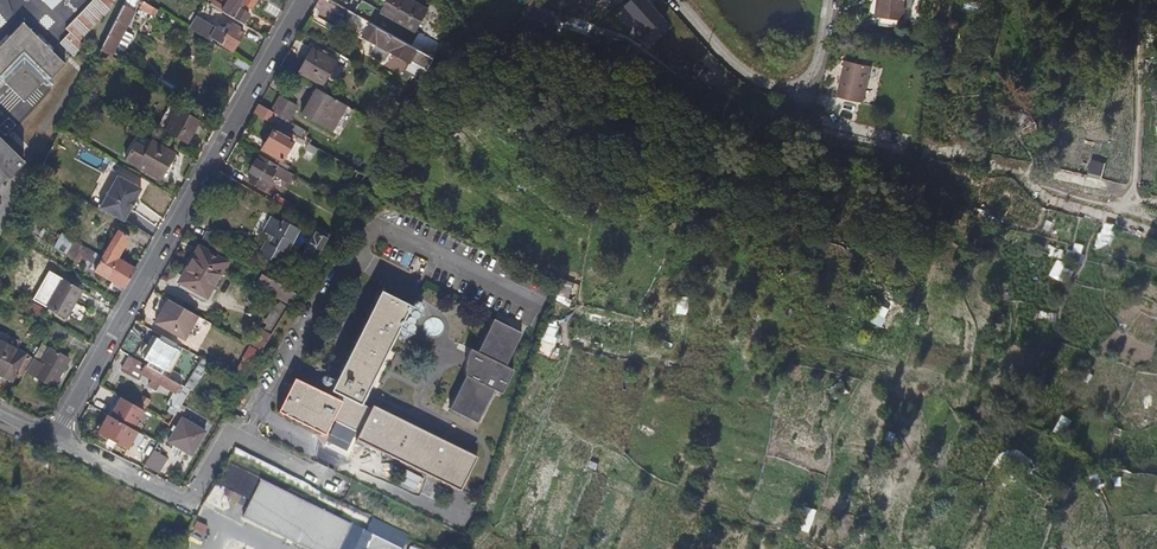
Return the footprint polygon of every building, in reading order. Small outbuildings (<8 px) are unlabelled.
[(53,9),(62,0),(43,0),(53,9)] [(66,29),(70,33),(60,43),(73,55),(83,45),(80,41),(115,4),(113,2),(116,0),(95,0),(66,29)] [(221,2),(226,5),(222,12),(242,24),(249,15),(240,10),(243,4),(252,9),(257,0),(222,0),(221,2)] [(282,0),(262,0),(268,4),(283,12),(287,3),(282,0)] [(428,9),(412,0),(389,0),(383,11),(362,0),(361,0),(354,13),(408,44),(416,30),(428,9)] [(921,0),(889,0),(887,7),(872,4),(868,26),(914,35),(921,0)] [(158,11),(143,3),(140,9),(155,18),(158,11)] [(283,12),(268,4),(264,11),(278,20),(283,12)] [(124,33),(135,12),(123,6),(101,51),(112,57),(117,47),(124,33)] [(408,44),(354,13),(351,11),(344,23),(378,42),(372,53),(385,61),(392,50),(411,61),(409,64),(426,74),(435,59),(408,44)] [(40,33),(37,35),(23,21),(10,35),(7,33),(0,41),(0,77),(5,82),(11,88),(23,75),(37,88),(42,82),(45,86),(50,87),(54,83),(54,80),(52,77),(65,62),(52,50),(54,47),(40,33)] [(232,51),(244,30),(233,24),(229,30),(224,28),(223,31),(204,21),(196,34),(211,42),(212,40),(232,51)] [(443,45),(416,30),(408,44),(435,59),(443,45)] [(120,48),(127,34),(124,33),(117,47),(120,48)] [(322,85),(336,62),(312,49),(299,72),(322,85)] [(251,65),(237,57),(234,65),(248,72),(251,65)] [(863,105),(871,68),(846,62),(837,99),(863,105)] [(37,88),(23,75),(11,88),(25,101),(37,88)] [(89,97),(96,83),(86,78),(80,92),(89,97)] [(312,104),(319,91),(316,89),(308,102),(312,104)] [(332,132),(347,106),(319,91),(312,104),(308,102),(301,115),(332,132)] [(288,121),(297,106),(280,96),(271,111),(288,121)] [(288,121),(271,111),(259,104),(254,114),(276,126),(294,136),(300,139),(305,130),(288,121)] [(187,145),(200,121),(177,109),(164,132),(187,145)] [(292,143),(292,141),(291,140),(294,136),(276,126),(273,131),(272,131),(261,149),(282,161),(292,143)] [(0,139),(0,188),(2,186),(4,187),(7,184),(6,182),(25,162),(0,139)] [(170,162),(174,154),(151,141),(147,150),(137,167),(159,180),(170,162)] [(137,167),(147,150),(135,143),(125,160),(137,167)] [(295,176),(259,156),(256,160),(255,160),(248,172),(255,176),(251,183),(258,187),(262,180),(267,182),(269,183),(275,172),(292,181),(295,176)] [(166,183),(176,165),(170,162),(159,180),(166,183)] [(362,180),(365,176),(358,172),(355,177),(362,180)] [(123,221),(141,189),(117,176),(100,208),(123,221)] [(264,188),(267,182),(262,180),(258,187),(261,189),(264,188)] [(289,203),(276,195),(272,201),(286,209),(289,203)] [(262,212),(255,228),(262,231),(269,216),(262,212)] [(286,265),(299,229),(269,218),(263,235),(267,237),(260,255),(286,265)] [(308,273),(330,235),(318,228),(302,255),(309,259),(308,261),(305,261),(301,269),(308,273)] [(135,269),(117,259),(128,238),(117,232),(104,254),(94,271),(124,289),(135,269)] [(104,254),(74,237),(64,255),(94,271),(104,254)] [(207,296),(226,262),(199,247),(191,261),(193,262),(182,283),(207,296)] [(280,285),(261,274),(255,285),(272,294),(273,294),(279,298),(284,300),(290,303),(296,293),(280,285)] [(66,318),(82,289),(61,278),(45,306),(66,318)] [(375,373),(409,305),(380,291),(368,315),(345,362),(332,390),(339,393),(336,398),(342,401),(333,420),(359,433),(371,408),(360,403),(375,373)] [(185,339),(198,316),(169,299),(156,323),(185,339)] [(275,328),(281,318),(271,312),(270,311),(264,321),(268,323),(275,328)] [(478,422),(494,388),(503,392),(514,368),(506,364),(523,330),(496,316),(479,350),(471,365),(466,363),(466,368),(467,375),(450,408),(478,422)] [(261,351),(271,335),(263,330),(253,347),(261,351)] [(166,370),(178,349),(175,347),(177,344),(162,335),(160,338),(154,335),(143,356),(150,361),(147,365),(161,373),(164,369),(166,370)] [(26,354),(0,342),(0,375),(13,381),(22,363),(26,354)] [(40,365),(49,349),(41,345),(32,361),(40,365)] [(256,361),(261,351),(253,347),(249,356),(256,361)] [(471,365),(479,350),(471,347),(469,354),(466,360),(466,363),(471,365)] [(53,387),(69,360),(49,349),(40,365),(32,361),(26,372),(53,387)] [(161,373),(147,365),(131,357),(123,370),(140,379),(143,374),(156,381),(149,384),(158,389),(161,384),(176,392),(171,401),(181,406),(191,390),(184,386),(161,373)] [(191,390),(209,362),(203,359),(184,386),(191,390)] [(333,420),(342,401),(336,398),(295,378),(279,411),(325,435),(333,420)] [(146,411),(151,401),(143,397),(137,407),(146,411)] [(178,412),(181,406),(171,401),(168,407),(178,412)] [(477,456),(434,434),(373,405),(371,408),(359,433),(356,439),(418,469),(461,490),(477,456)] [(243,426),(250,412),(241,408),(234,421),(243,426)] [(192,455),(206,431),(182,418),(168,441),(192,455)] [(116,439),(89,425),(85,434),(111,448),(116,439)] [(144,470),(150,459),(134,451),(127,462),(144,470)] [(313,505),(291,494),(231,464),(220,486),(254,503),(246,519),(269,530),(306,548),(343,548),(354,526),(313,505)] [(193,529),(204,533),(207,524),(196,520),(193,529)] [(354,526),(343,548),(366,548),(373,535),(354,526)] [(373,535),(366,548),(400,548),(373,535)]
